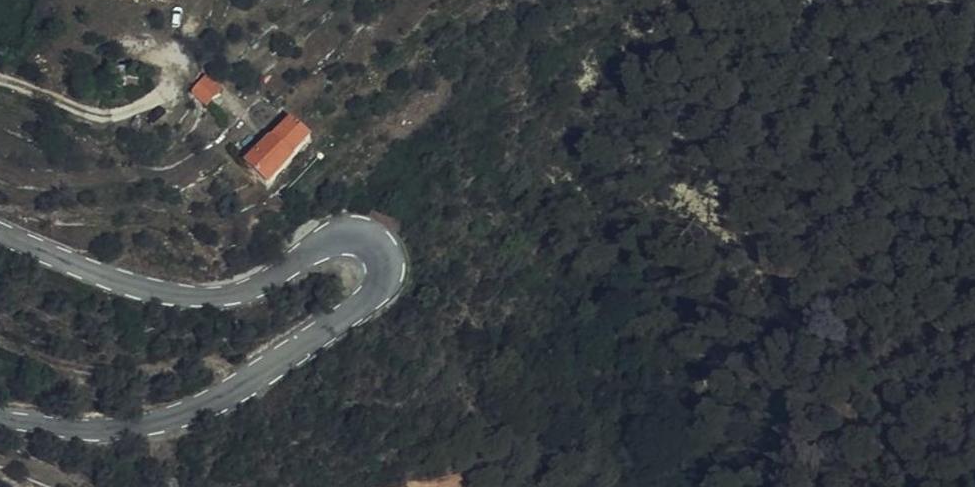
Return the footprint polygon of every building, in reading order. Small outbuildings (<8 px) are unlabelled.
[(299,126),(276,151),(298,171),(320,144),(299,126)] [(252,165),(254,175),(269,188),(277,196),(298,171),(276,151),(252,128),(235,144),(252,165)]
